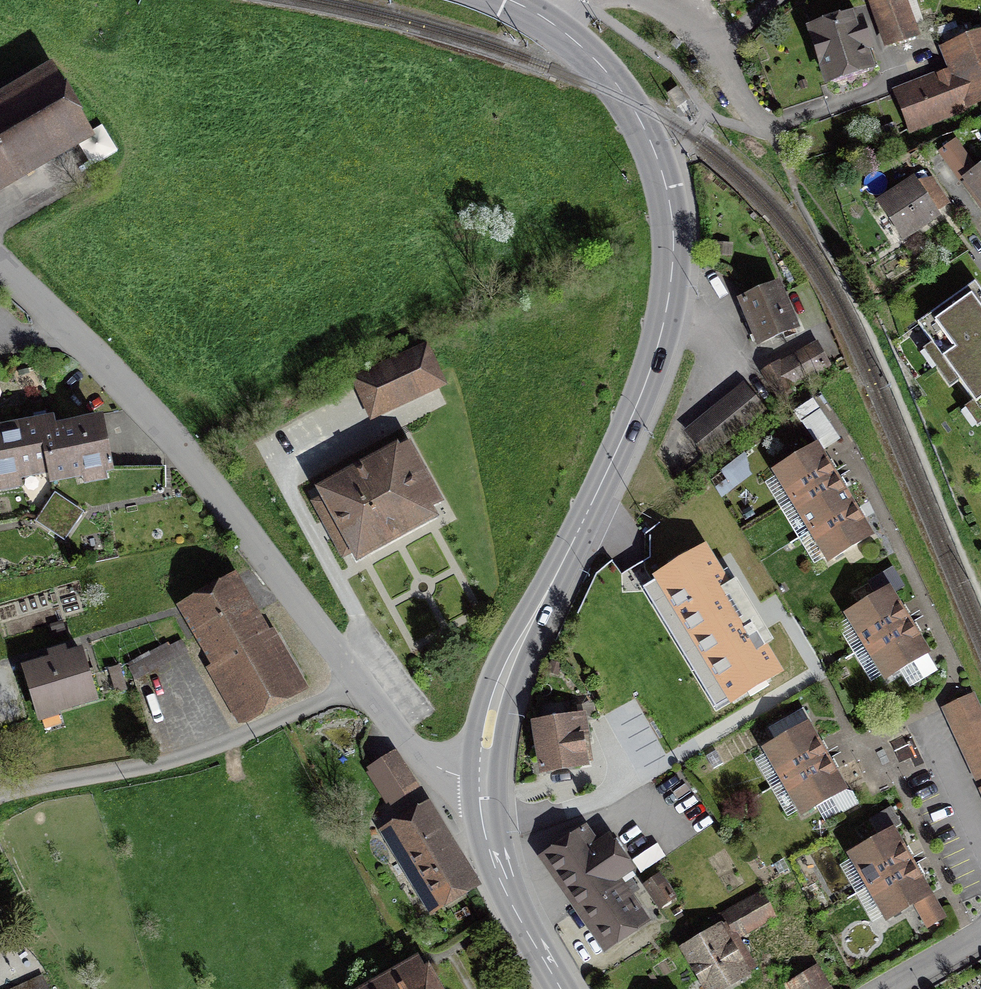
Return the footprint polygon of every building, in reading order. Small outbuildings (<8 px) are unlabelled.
[(877,5),(892,46),(923,34),(910,0),(890,0),(877,5)] [(867,18),(814,32),(829,89),(883,75),(867,18)] [(899,92),(912,129),(971,108),(967,99),(980,94),(980,37),(945,50),(953,72),(899,92)] [(0,104),(0,186),(85,136),(53,80),(54,79),(51,73),(44,76),(45,78),(0,104)] [(954,144),(939,154),(956,179),(970,169),(954,144)] [(965,183),(980,210),(980,173),(965,183)] [(943,228),(912,181),(871,209),(903,255),(943,228)] [(975,283),(918,324),(932,343),(935,342),(948,360),(945,362),(974,402),(976,400),(980,406),(980,291),(975,283)] [(805,339),(783,285),(739,303),(760,356),(805,339)] [(814,349),(767,376),(777,393),(824,365),(814,349)] [(424,357),(356,389),(370,420),(439,388),(424,357)] [(766,416),(742,385),(680,435),(705,465),(766,416)] [(816,412),(799,424),(817,449),(820,453),(837,441),(816,412)] [(0,437),(0,484),(46,474),(49,488),(105,476),(95,431),(50,441),(47,427),(0,437)] [(769,478),(787,507),(835,478),(820,453),(817,449),(769,478)] [(404,460),(318,508),(350,566),(436,518),(404,460)] [(852,507),(835,478),(787,507),(804,536),(852,507)] [(54,500),(35,528),(62,546),(81,518),(54,500)] [(873,540),(852,507),(804,536),(824,569),(873,540)] [(784,672),(705,546),(654,578),(732,704),(784,672)] [(234,587),(181,618),(242,724),(296,693),(234,587)] [(845,618),(864,652),(910,625),(891,591),(845,618)] [(931,659),(910,625),(864,652),(885,686),(931,659)] [(77,663),(23,679),(36,722),(90,706),(77,663)] [(977,786),(980,785),(980,710),(977,701),(946,715),(977,786)] [(784,781),(825,757),(807,724),(811,722),(804,709),(769,729),(776,742),(766,748),(784,781)] [(582,715),(532,724),(541,777),(591,768),(582,715)] [(859,803),(852,792),(844,790),(825,757),(784,781),(803,813),(831,797),(840,814),(859,803)] [(408,790),(391,763),(368,777),(386,804),(408,790)] [(869,820),(879,837),(851,854),(869,886),(911,862),(892,830),(901,825),(891,807),(869,820)] [(423,817),(386,839),(433,917),(470,895),(423,817)] [(659,928),(593,830),(545,862),(610,960),(659,928)] [(869,886),(888,919),(915,903),(928,927),(944,918),(911,862),(869,886)] [(645,885),(647,888),(660,905),(674,895),(660,875),(645,885)] [(764,894),(726,915),(742,946),(781,925),(764,894)] [(723,927),(675,953),(696,988),(740,988),(754,981),(723,927)] [(818,972),(788,988),(827,988),(818,972)] [(394,988),(424,988),(417,976),(394,988)]
